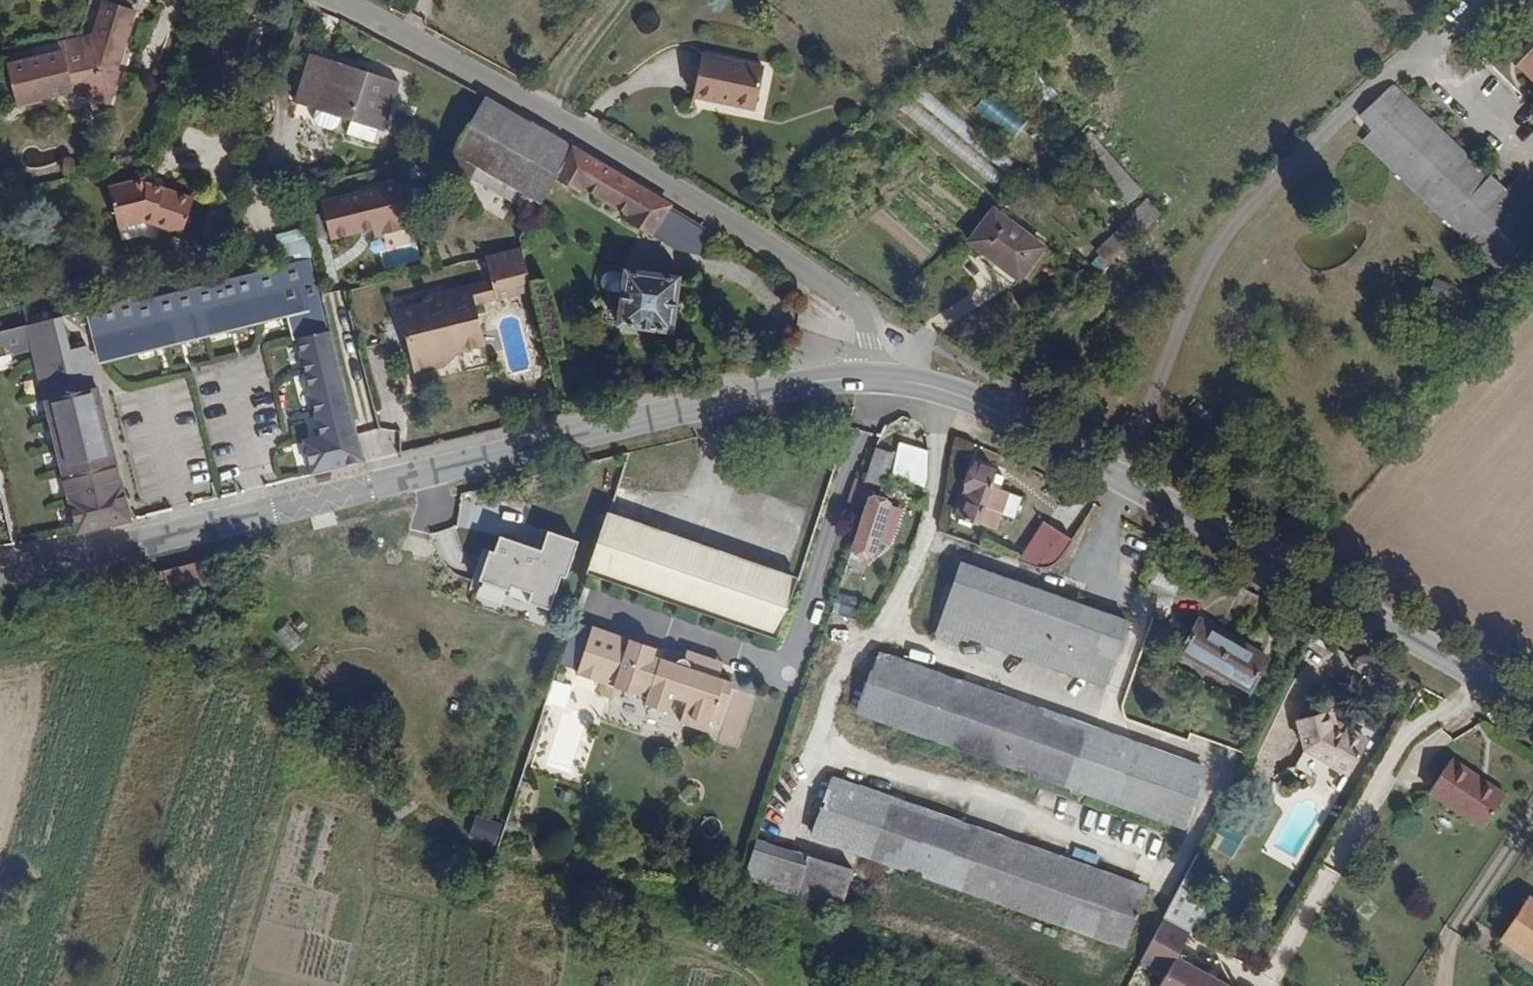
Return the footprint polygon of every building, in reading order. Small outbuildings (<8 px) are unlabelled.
[(94,42),(17,66),(22,87),(33,83),(37,99),(72,89),(109,100),(119,69),(113,67),(132,9),(107,1),(94,42)] [(1507,66),(1532,88),(1532,36),(1507,66)] [(398,83),(312,53),(295,103),(382,131),(398,83)] [(768,67),(705,54),(698,99),(758,112),(768,67)] [(1027,55),(1014,68),(1036,93),(1050,80),(1027,55)] [(923,84),(902,109),(992,185),(1013,160),(923,84)] [(1387,91),(1356,125),(1368,137),(1360,146),(1507,279),(1532,251),(1532,222),(1387,91)] [(1015,137),(1027,121),(985,93),(974,109),(1015,137)] [(573,148),(484,95),(453,149),(432,154),(533,213),(556,177),(573,148)] [(1090,127),(1076,140),(1128,200),(1142,187),(1090,127)] [(40,149),(43,169),(62,166),(59,146),(40,149)] [(668,205),(573,148),(556,177),(579,191),(583,186),(629,213),(626,217),(652,232),(668,205)] [(413,227),(400,178),(321,198),(332,240),(372,230),(374,238),(413,227)] [(143,179),(107,187),(117,228),(143,222),(180,233),(191,199),(144,185),(143,179)] [(1149,195),(1135,207),(1137,210),(1098,246),(1110,260),(1164,211),(1149,195)] [(985,224),(1007,248),(1027,270),(1056,242),(1014,197),(985,224)] [(532,289),(521,247),(486,255),(492,279),(496,298),(532,289)] [(1027,270),(1007,248),(1001,254),(1020,275),(1027,270)] [(96,355),(291,308),(319,436),(314,437),(302,440),(311,474),(367,460),(358,426),(332,331),(312,256),(261,268),(260,265),(203,279),(86,308),(85,308),(96,355)] [(1082,270),(1089,279),(1099,270),(1092,262),(1082,270)] [(677,277),(625,270),(618,319),(671,327),(677,277)] [(496,298),(492,279),(429,293),(431,299),(433,306),(444,303),(443,296),(472,290),(474,303),(496,298)] [(17,286),(7,289),(11,306),(22,303),(17,286)] [(433,306),(431,299),(398,308),(413,371),(441,364),(458,350),(484,344),(474,303),(472,290),(443,296),(444,303),(433,306)] [(98,362),(286,315),(314,437),(319,436),(291,308),(96,355),(98,362)] [(0,329),(0,355),(31,347),(75,532),(127,519),(89,357),(85,343),(67,347),(59,315),(26,323),(0,329)] [(287,339),(265,346),(273,371),(295,364),(287,339)] [(876,449),(866,483),(875,486),(886,490),(896,457),(876,449)] [(988,489),(994,474),(974,466),(955,518),(958,519),(972,524),(975,525),(981,510),(1000,517),(1008,496),(988,489)] [(875,486),(866,483),(857,481),(849,504),(866,510),(870,501),(875,486)] [(870,501),(866,510),(852,551),(870,557),(875,543),(887,507),(870,501)] [(899,511),(887,507),(875,543),(887,546),(899,511)] [(796,579),(609,514),(588,574),(775,638),(796,579)] [(972,524),(958,519),(955,525),(971,530),(972,524)] [(1057,561),(1073,544),(1046,528),(1018,565),(1034,571),(1041,571),(1045,570),(1049,568),(1053,565),(1057,561)] [(583,539),(552,530),(544,548),(503,534),(498,549),(492,548),(482,579),(513,589),(515,583),(536,589),(531,600),(553,607),(563,575),(570,576),(583,539)] [(1086,683),(1111,623),(956,563),(930,634),(952,642),(956,633),(1086,683)] [(186,572),(158,576),(159,584),(168,583),(169,593),(189,590),(186,572)] [(835,611),(854,616),(859,596),(839,591),(835,611)] [(289,622),(276,634),(291,650),(303,639),(289,622)] [(1123,628),(1111,623),(1086,683),(1101,688),(1123,628)] [(701,666),(703,658),(687,652),(684,661),(677,662),(675,666),(661,661),(665,649),(595,625),(587,651),(581,673),(609,684),(617,689),(622,690),(628,692),(639,699),(641,692),(648,695),(644,707),(667,715),(672,700),(687,705),(680,725),(706,735),(710,722),(720,725),(732,685),(718,680),(720,672),(701,666)] [(1263,664),(1197,625),(1179,656),(1245,695),(1263,664)] [(1047,778),(1070,722),(873,653),(853,711),(1047,778)] [(723,665),(703,658),(701,666),(720,672),(723,665)] [(544,770),(569,778),(596,693),(557,681),(536,749),(550,753),(544,770)] [(1333,733),(1328,716),(1294,725),(1302,754),(1346,779),(1364,746),(1343,734),(1340,737),(1333,733)] [(1201,768),(1070,722),(1047,778),(1182,824),(1201,768)] [(1504,798),(1451,762),(1430,795),(1482,831),(1504,798)] [(810,836),(996,900),(1019,845),(829,780),(810,836)] [(477,814),(470,835),(496,843),(503,822),(477,814)] [(1226,825),(1214,845),(1232,856),(1244,837),(1226,825)] [(753,840),(742,876),(840,906),(851,870),(753,840)] [(1019,845),(996,900),(1123,944),(1143,887),(1019,845)] [(1502,938),(1505,941),(1498,952),(1518,965),(1525,954),(1532,959),(1532,899),(1529,897),(1502,938)] [(1164,918),(1142,963),(1168,976),(1163,985),(1237,985),(1181,958),(1194,933),(1164,918)]
